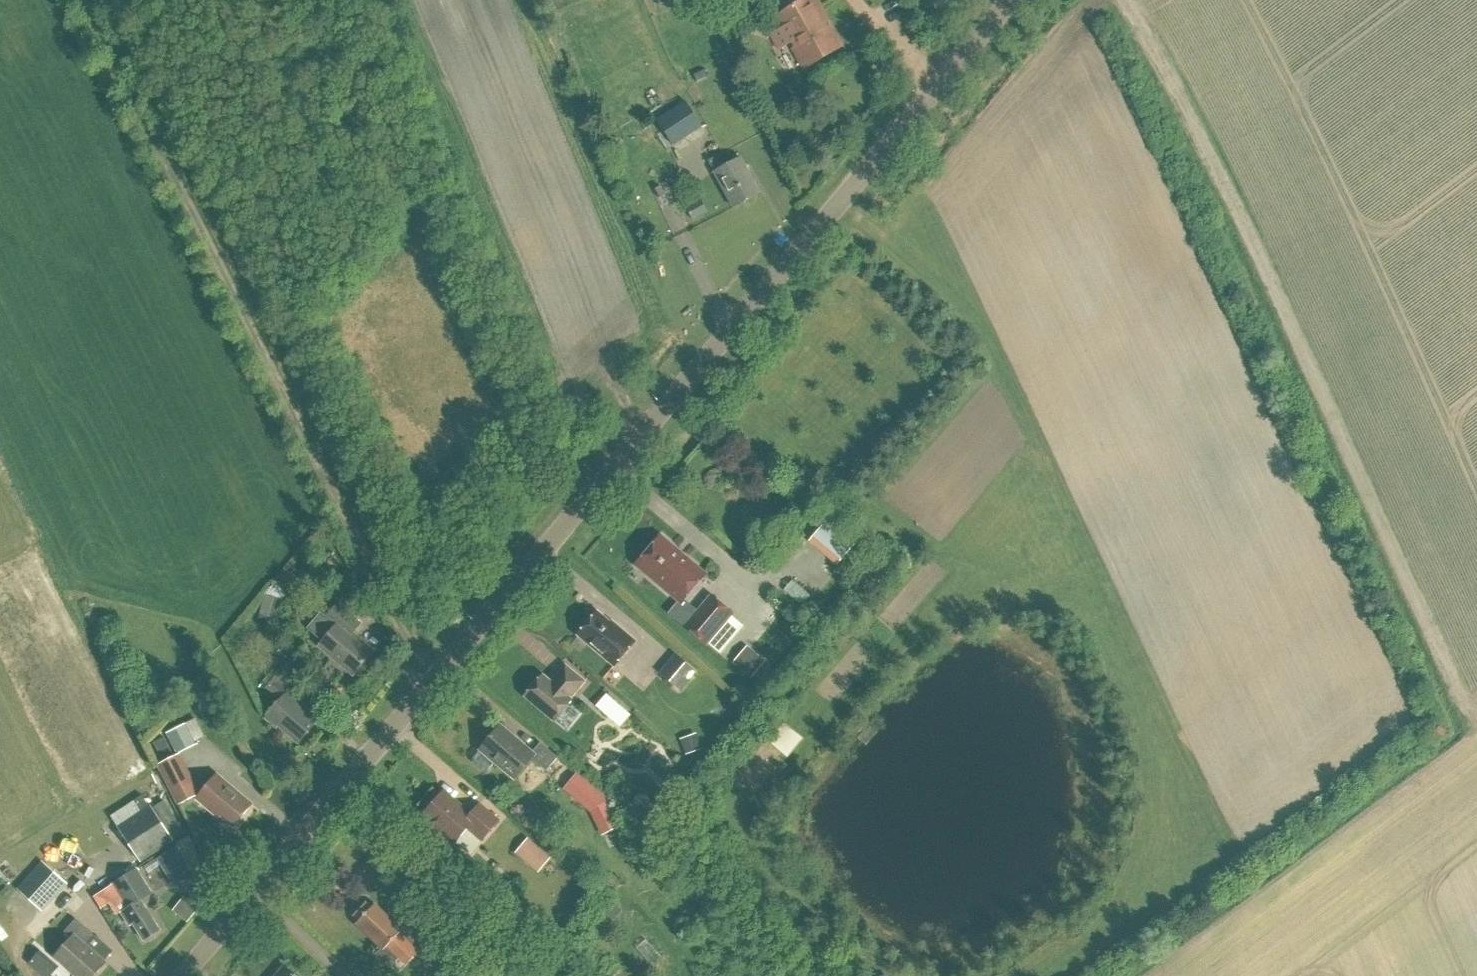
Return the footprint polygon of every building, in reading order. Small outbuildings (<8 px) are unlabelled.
[(826,14),(818,0),(798,0),(769,17),(775,28),(781,24),(805,68),(844,46),(826,14)] [(658,118),(674,143),(703,124),(686,99),(658,118)] [(720,155),(710,160),(734,205),(758,192),(739,155),(724,163),(720,155)] [(701,199),(686,208),(693,220),(709,212),(701,199)] [(808,540),(837,564),(857,541),(828,517),(808,540)] [(681,602),(706,573),(661,535),(637,564),(681,602)] [(277,620),(283,597),(266,593),(261,616),(277,620)] [(712,595),(686,625),(707,643),(733,613),(712,595)] [(339,605),(328,618),(323,613),(309,629),(324,642),(320,647),(355,677),(376,653),(354,635),(362,625),(339,605)] [(597,610),(577,634),(615,666),(636,641),(619,626),(617,627),(597,610)] [(721,654),(731,662),(746,644),(736,636),(721,654)] [(767,659),(749,644),(736,660),(754,674),(767,659)] [(675,653),(659,672),(680,690),(697,671),(675,653)] [(542,675),(525,695),(554,720),(571,700),(570,698),(584,681),(565,665),(551,682),(542,675)] [(269,691),(281,700),(268,715),(278,723),(279,721),(299,738),(316,719),(291,697),(299,688),(283,675),(269,691)] [(620,726),(630,714),(607,693),(596,705),(620,726)] [(195,718),(166,731),(176,752),(205,740),(195,718)] [(514,739),(515,737),(500,724),(479,749),(514,780),(532,759),(546,771),(558,757),(541,742),(532,752),(521,742),(519,744),(514,739)] [(696,735),(682,738),(685,752),(699,749),(696,735)] [(166,736),(151,744),(159,760),(174,752),(166,736)] [(176,755),(158,765),(178,803),(197,793),(176,755)] [(578,772),(563,790),(590,812),(602,836),(622,826),(608,798),(578,772)] [(216,774),(197,797),(219,816),(220,815),(234,827),(253,805),(216,774)] [(432,824),(432,828),(440,835),(444,833),(454,842),(464,831),(470,831),(482,840),(498,821),(479,804),(470,815),(443,792),(423,816),(432,824)] [(151,805),(117,827),(139,862),(173,840),(151,805)] [(552,857),(530,838),(518,852),(540,871),(552,857)] [(172,886),(193,875),(179,847),(158,857),(172,886)] [(16,887),(41,910),(66,883),(41,860),(16,887)] [(111,885),(126,910),(119,914),(127,926),(133,922),(144,941),(159,931),(141,901),(151,894),(136,870),(111,885)] [(173,911),(189,921),(199,906),(183,896),(173,911)] [(353,917),(358,922),(355,925),(380,948),(375,954),(389,967),(398,958),(407,965),(419,952),(411,945),(421,934),(407,921),(401,927),(376,904),(371,909),(366,903),(353,917)] [(72,936),(54,956),(76,975),(93,975),(107,961),(87,944),(95,934),(76,917),(65,929),(72,936)] [(27,963),(41,975),(51,975),(56,970),(37,952),(27,963)] [(272,975),(294,975),(282,965),(272,975)]
